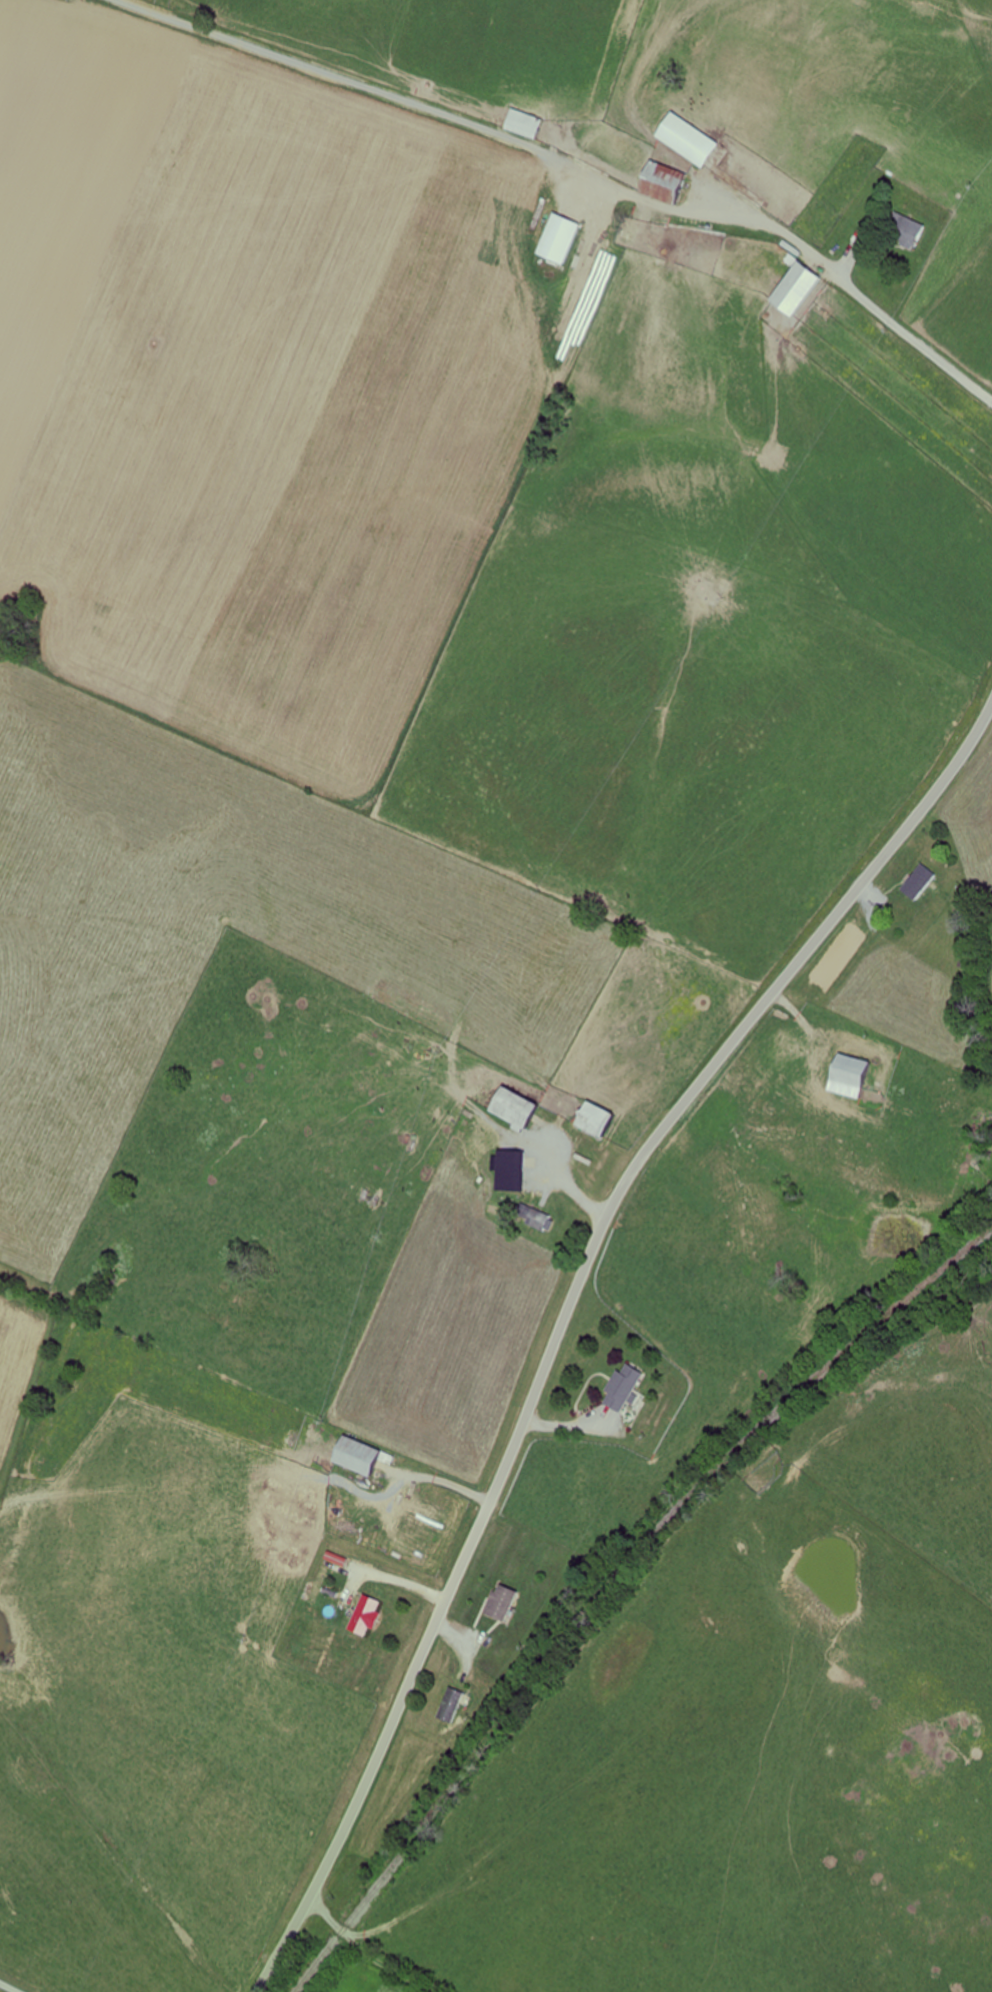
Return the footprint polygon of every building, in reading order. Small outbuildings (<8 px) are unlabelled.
[(542,120),(510,110),(503,131),(535,141),(542,120)] [(655,138),(702,168),(718,142),(671,112),(655,138)] [(673,205),(683,172),(646,160),(636,193),(673,205)] [(925,226),(893,212),(882,236),(914,251),(925,226)] [(582,226),(551,214),(534,255),(565,268),(582,226)] [(792,262),(765,303),(788,319),(816,278),(792,262)] [(911,902),(933,876),(919,864),(897,891),(911,902)] [(824,1091),(862,1100),(871,1062),(833,1052),(824,1091)] [(523,1129),(536,1103),(499,1084),(486,1111),(523,1129)] [(606,1138),(614,1111),(581,1102),(574,1129),(606,1138)] [(546,1232),(554,1217),(533,1207),(526,1222),(546,1232)] [(618,1414),(641,1373),(625,1364),(620,1373),(615,1370),(597,1403),(618,1414)] [(328,1462),(369,1477),(379,1449),(338,1434),(328,1462)] [(481,1614),(501,1622),(514,1592),(494,1583),(481,1614)] [(365,1638),(381,1603),(362,1595),(346,1630),(365,1638)] [(435,1718),(450,1724),(462,1693),(447,1687),(435,1718)]
